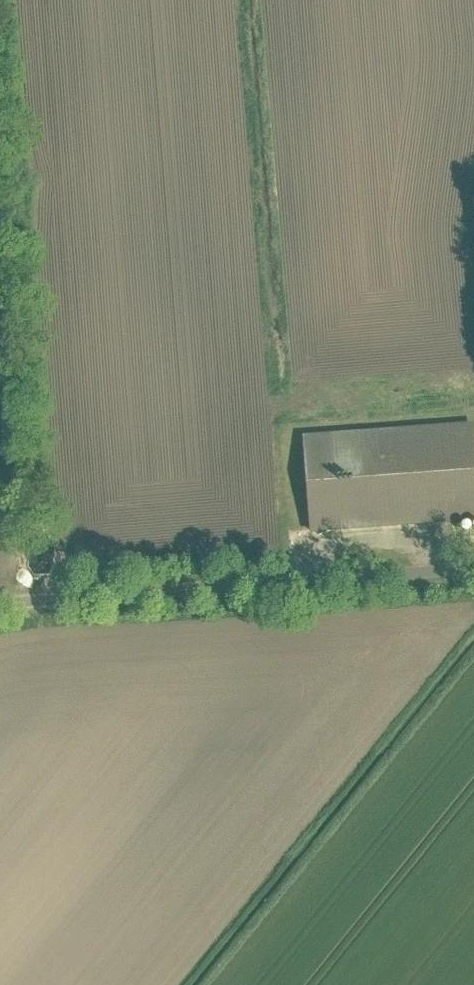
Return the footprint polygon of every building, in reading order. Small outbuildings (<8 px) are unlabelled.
[(303,437),(310,536),(473,524),(473,425),(303,437)]
